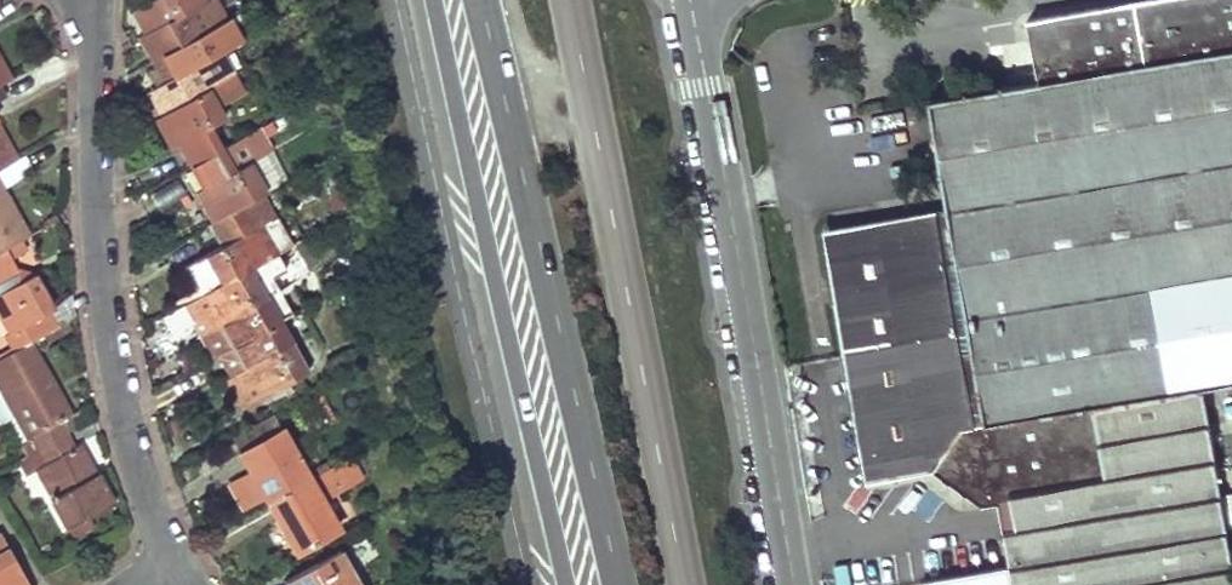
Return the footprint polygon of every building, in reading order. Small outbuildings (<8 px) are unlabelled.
[(134,8),(140,19),(147,32),(206,0),(149,0),(134,8)] [(136,38),(143,51),(149,60),(222,18),(213,0),(206,0),(147,32),(136,38)] [(1029,18),(1040,81),(931,99),(949,207),(833,229),(878,480),(933,470),(983,504),(1011,500),(1018,536),(1006,538),(1011,571),(930,584),(1231,584),(1231,554),(1204,387),(1231,382),(1231,0),(1138,0),(1029,18)] [(222,18),(149,60),(158,75),(163,84),(217,54),(239,42),(225,17),(222,18)] [(163,84),(147,93),(153,104),(159,115),(229,76),(217,54),(163,84)] [(12,79),(0,58),(0,85),(12,79)] [(159,115),(154,118),(163,136),(171,148),(178,144),(190,164),(222,147),(210,125),(224,117),(219,107),(243,93),(233,74),(229,76),(159,115)] [(205,209),(211,221),(253,198),(265,191),(248,162),(273,148),(259,126),(242,135),(222,147),(190,164),(203,186),(195,190),(205,209)] [(17,159),(0,130),(0,169),(17,159)] [(259,157),(266,182),(283,177),(276,152),(259,157)] [(5,248),(29,235),(15,209),(0,182),(0,251),(5,248)] [(211,221),(208,222),(220,243),(206,252),(214,266),(223,281),(247,268),(279,250),(263,221),(253,227),(248,219),(260,212),(253,198),(211,221)] [(270,218),(263,221),(279,250),(283,243),(270,218)] [(878,480),(833,229),(820,231),(866,481),(878,480)] [(10,330),(13,329),(23,345),(30,342),(54,328),(46,312),(53,307),(40,283),(35,275),(18,271),(5,248),(0,251),(0,313),(10,330)] [(223,281),(190,299),(192,302),(206,327),(208,329),(218,323),(231,344),(277,319),(247,268),(223,281)] [(192,302),(185,305),(192,318),(200,331),(206,327),(192,302)] [(277,319),(231,344),(243,365),(227,375),(238,394),(244,405),(257,398),(299,374),(307,370),(277,319)] [(0,358),(0,392),(26,439),(19,442),(27,456),(66,434),(59,421),(70,414),(55,387),(30,342),(23,345),(0,358)] [(342,353),(326,361),(331,372),(347,364),(342,353)] [(299,374),(257,398),(263,408),(305,386),(299,374)] [(272,410),(228,434),(237,451),(281,426),(272,410)] [(281,426),(237,451),(247,468),(265,501),(308,477),(281,426)] [(27,456),(18,461),(26,475),(35,470),(67,527),(113,501),(93,467),(79,444),(73,447),(66,434),(27,456)] [(327,467),(334,490),(364,480),(357,457),(327,467)] [(308,477),(265,501),(281,529),(293,550),(336,526),(308,477)] [(22,576),(0,537),(0,584),(6,584),(22,576)] [(284,583),(285,584),(357,584),(338,552),(284,583)] [(6,584),(28,584),(22,576),(6,584)]
